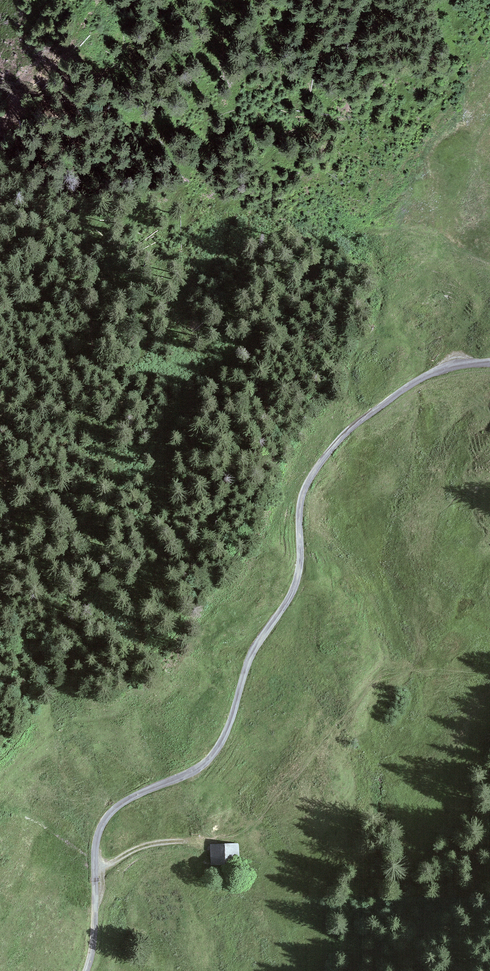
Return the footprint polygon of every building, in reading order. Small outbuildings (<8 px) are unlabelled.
[(236,844),(214,845),(215,862),(237,861),(236,844)]
